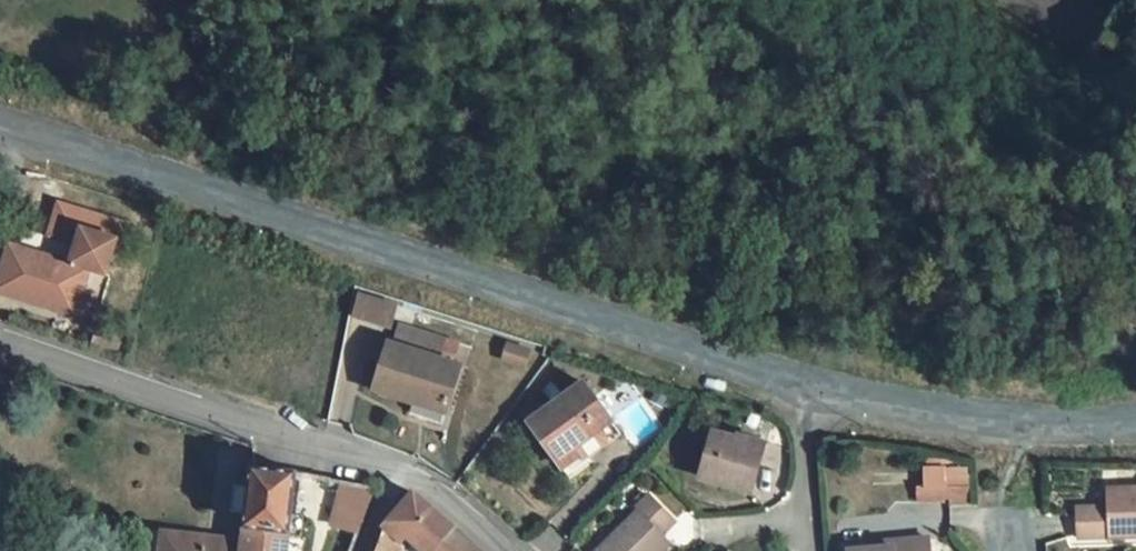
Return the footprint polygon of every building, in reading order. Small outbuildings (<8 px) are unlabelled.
[(0,278),(0,294),(75,318),(89,271),(106,276),(113,253),(124,257),(133,228),(59,206),(49,239),(76,248),(71,265),(10,247),(0,278)] [(389,326),(394,303),(358,294),(352,317),(389,326)] [(462,367),(388,345),(373,391),(414,403),(415,399),(448,409),(462,367)] [(529,352),(508,346),(502,361),(524,367),(529,352)] [(584,383),(528,423),(562,469),(579,456),(574,448),(611,422),(613,421),(584,383)] [(611,422),(574,448),(579,456),(562,469),(566,475),(622,437),(611,422)] [(767,449),(711,433),(698,477),(753,493),(767,449)] [(919,465),(919,502),(967,503),(968,466),(919,465)] [(253,469),(250,489),(247,515),(243,539),(243,544),(242,550),(286,550),(292,495),(295,474),(253,469)] [(377,489),(332,480),(318,519),(363,528),(365,522),(377,489)] [(235,488),(232,513),(247,515),(250,489),(235,488)] [(1079,538),(1135,537),(1135,490),(1109,490),(1109,508),(1079,509),(1079,538)] [(414,495),(384,529),(401,544),(402,545),(409,538),(424,550),(438,550),(456,531),(414,495)] [(650,496),(634,512),(637,514),(598,550),(664,550),(671,544),(662,536),(677,522),(650,496)] [(363,528),(318,519),(312,534),(357,543),(363,528)] [(384,529),(376,550),(401,550),(401,544),(384,529)] [(456,531),(438,550),(479,550),(456,531)] [(162,534),(161,546),(202,550),(205,550),(207,539),(162,534)] [(409,538),(402,545),(408,550),(424,550),(409,538)] [(243,544),(207,539),(205,550),(242,550),(243,544)] [(856,550),(932,550),(930,539),(892,542),(893,548),(870,550),(856,550)]
